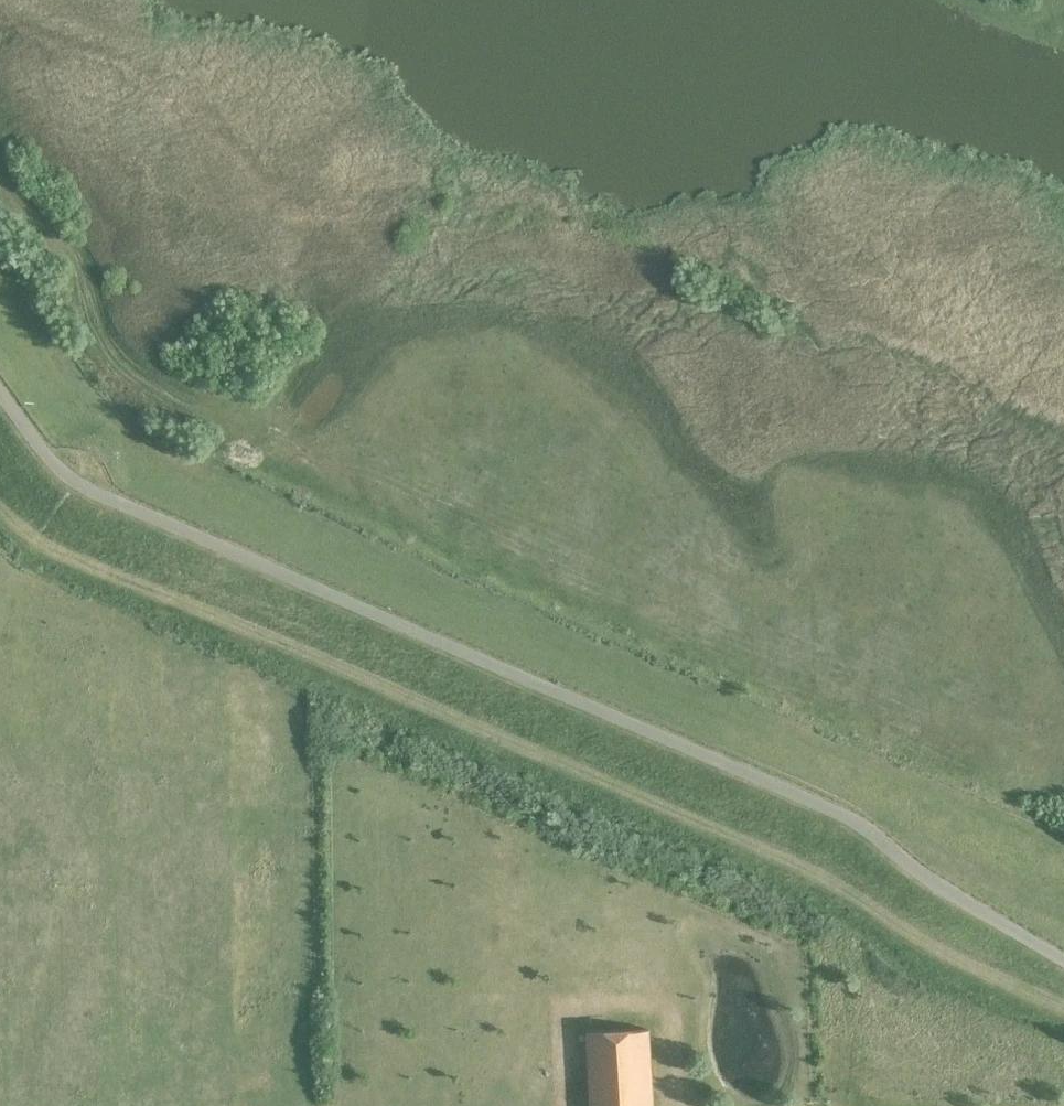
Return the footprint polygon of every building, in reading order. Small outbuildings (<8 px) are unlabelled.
[(648,1030),(586,1033),(590,1105),(651,1105),(648,1030)]
